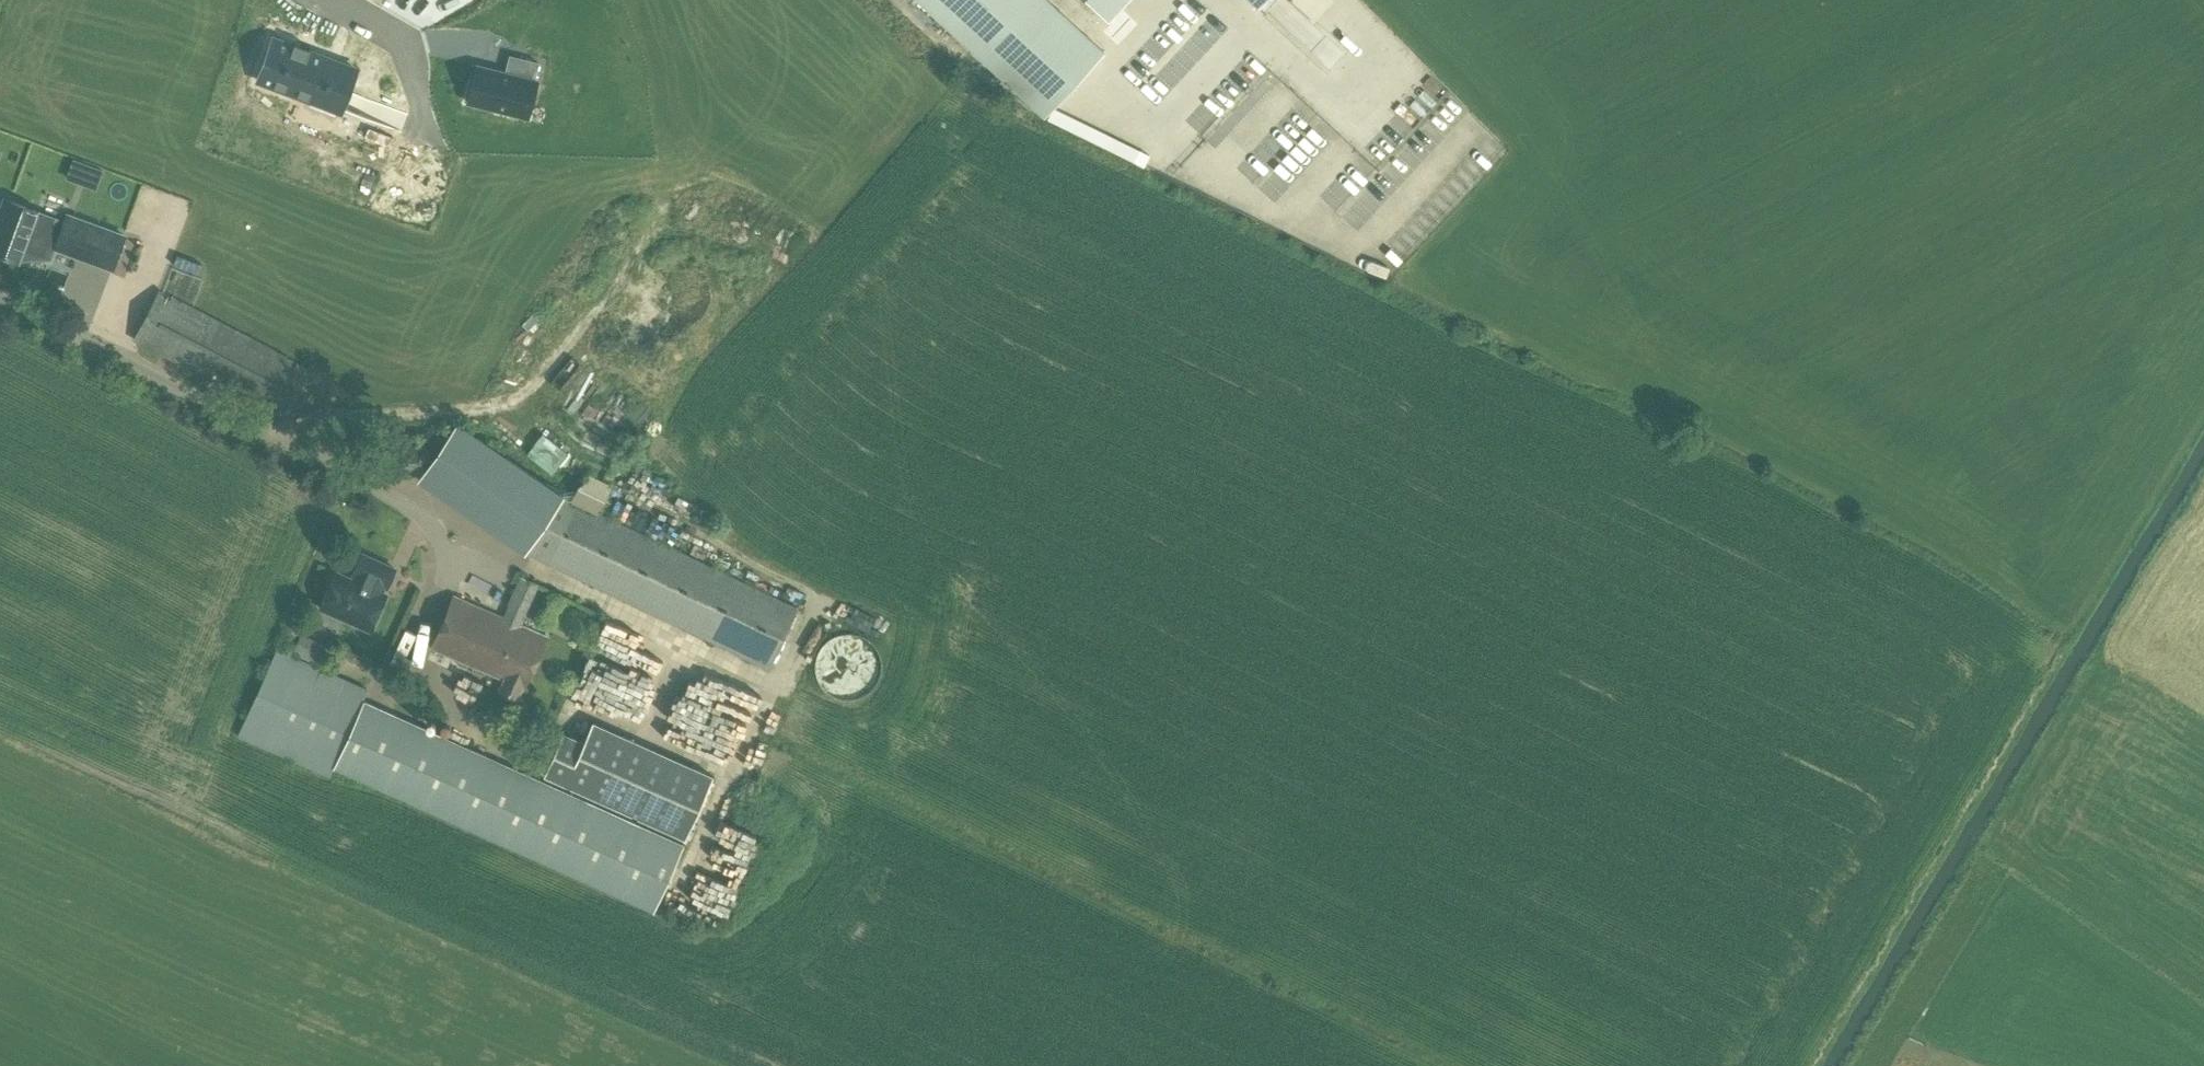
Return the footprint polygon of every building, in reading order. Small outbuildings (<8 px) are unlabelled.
[(1049,0),(916,0),(1044,117),(1104,50),(1049,0)] [(1109,25),(1123,10),(1112,0),(1087,0),(1085,2),(1109,25)] [(275,37),(260,79),(311,98),(315,88),(342,98),(353,70),(326,59),(327,57),(308,50),(309,49),(296,44),(295,45),(275,37)] [(1216,75),(1224,54),(1207,47),(1198,68),(1216,75)] [(538,80),(534,79),(538,62),(510,55),(506,72),(477,65),(467,102),(528,117),(538,80)] [(1124,97),(1134,86),(1119,72),(1109,82),(1124,97)] [(1169,93),(1183,104),(1192,93),(1178,82),(1169,93)] [(1141,121),(1154,134),(1172,115),(1159,103),(1141,121)] [(102,169),(75,159),(68,178),(95,188),(102,169)] [(0,227),(0,254),(18,261),(24,244),(45,252),(44,253),(46,253),(50,241),(57,243),(55,247),(112,268),(125,236),(67,214),(64,222),(36,212),(37,211),(5,199),(0,213),(0,225),(1,225),(0,227)] [(311,369),(161,289),(136,337),(286,416),(311,369)] [(554,432),(581,407),(562,387),(536,411),(554,432)] [(767,667),(797,607),(564,495),(477,437),(455,425),(433,456),(428,446),(385,443),(377,451),(377,467),(384,475),(419,477),(417,479),(437,494),(437,495),(523,555),(767,667)] [(318,609),(371,633),(388,593),(384,591),(385,588),(388,589),(398,567),(361,551),(351,573),(354,574),(353,577),(335,569),(318,609)] [(503,618),(454,597),(431,649),(503,681),(499,691),(517,699),(521,689),(522,689),(545,636),(521,625),(540,585),(521,576),(508,604),(509,605),(503,618)] [(295,630),(286,649),(311,660),(320,640),(295,630)] [(644,659),(640,633),(609,638),(613,663),(589,666),(591,683),(607,680),(609,688),(635,685),(631,661),(644,659)] [(851,687),(861,691),(875,651),(825,633),(818,651),(822,653),(817,667),(811,684),(847,697),(851,687)] [(354,776),(466,826),(652,910),(681,845),(409,723),(415,710),(388,698),(382,709),(363,700),(368,688),(278,647),(238,737),(349,787),(354,776)] [(724,726),(728,699),(706,686),(696,681),(700,675),(683,664),(674,680),(713,703),(675,698),(670,695),(669,706),(682,708),(696,717),(691,724),(672,721),(669,742),(681,744),(697,754),(705,755),(719,733),(724,726)] [(545,774),(685,836),(713,775),(593,721),(584,741),(564,732),(545,774)]
